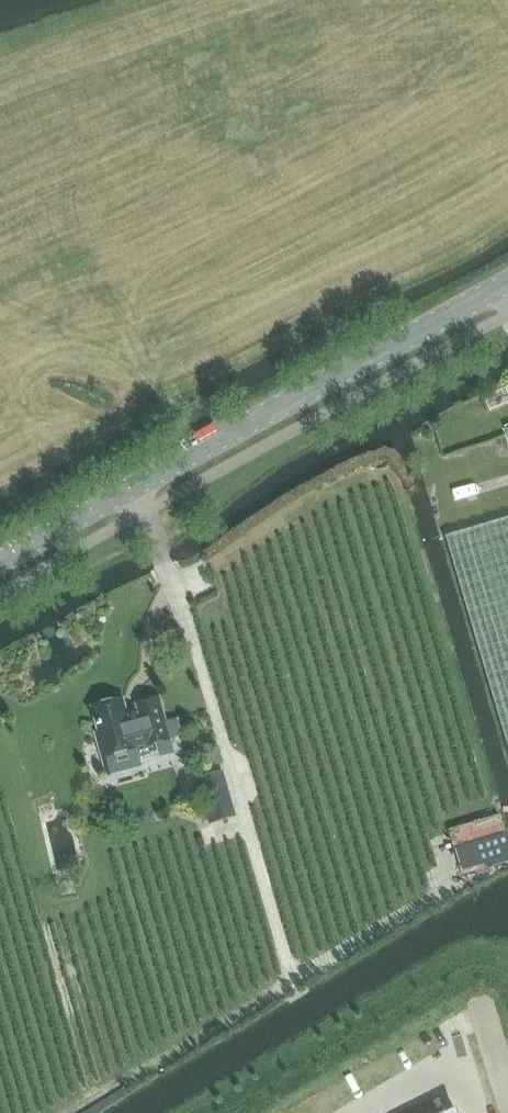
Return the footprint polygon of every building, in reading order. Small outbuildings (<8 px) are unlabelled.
[(446,535),(507,749),(507,517),(446,535)] [(123,701),(94,709),(100,730),(96,731),(97,736),(103,756),(107,771),(107,773),(139,765),(138,763),(134,748),(137,747),(157,741),(170,738),(182,735),(178,720),(166,723),(160,700),(147,703),(138,706),(140,711),(127,715),(123,701)] [(232,804),(206,811),(210,824),(211,824),(235,817),(232,804)]
